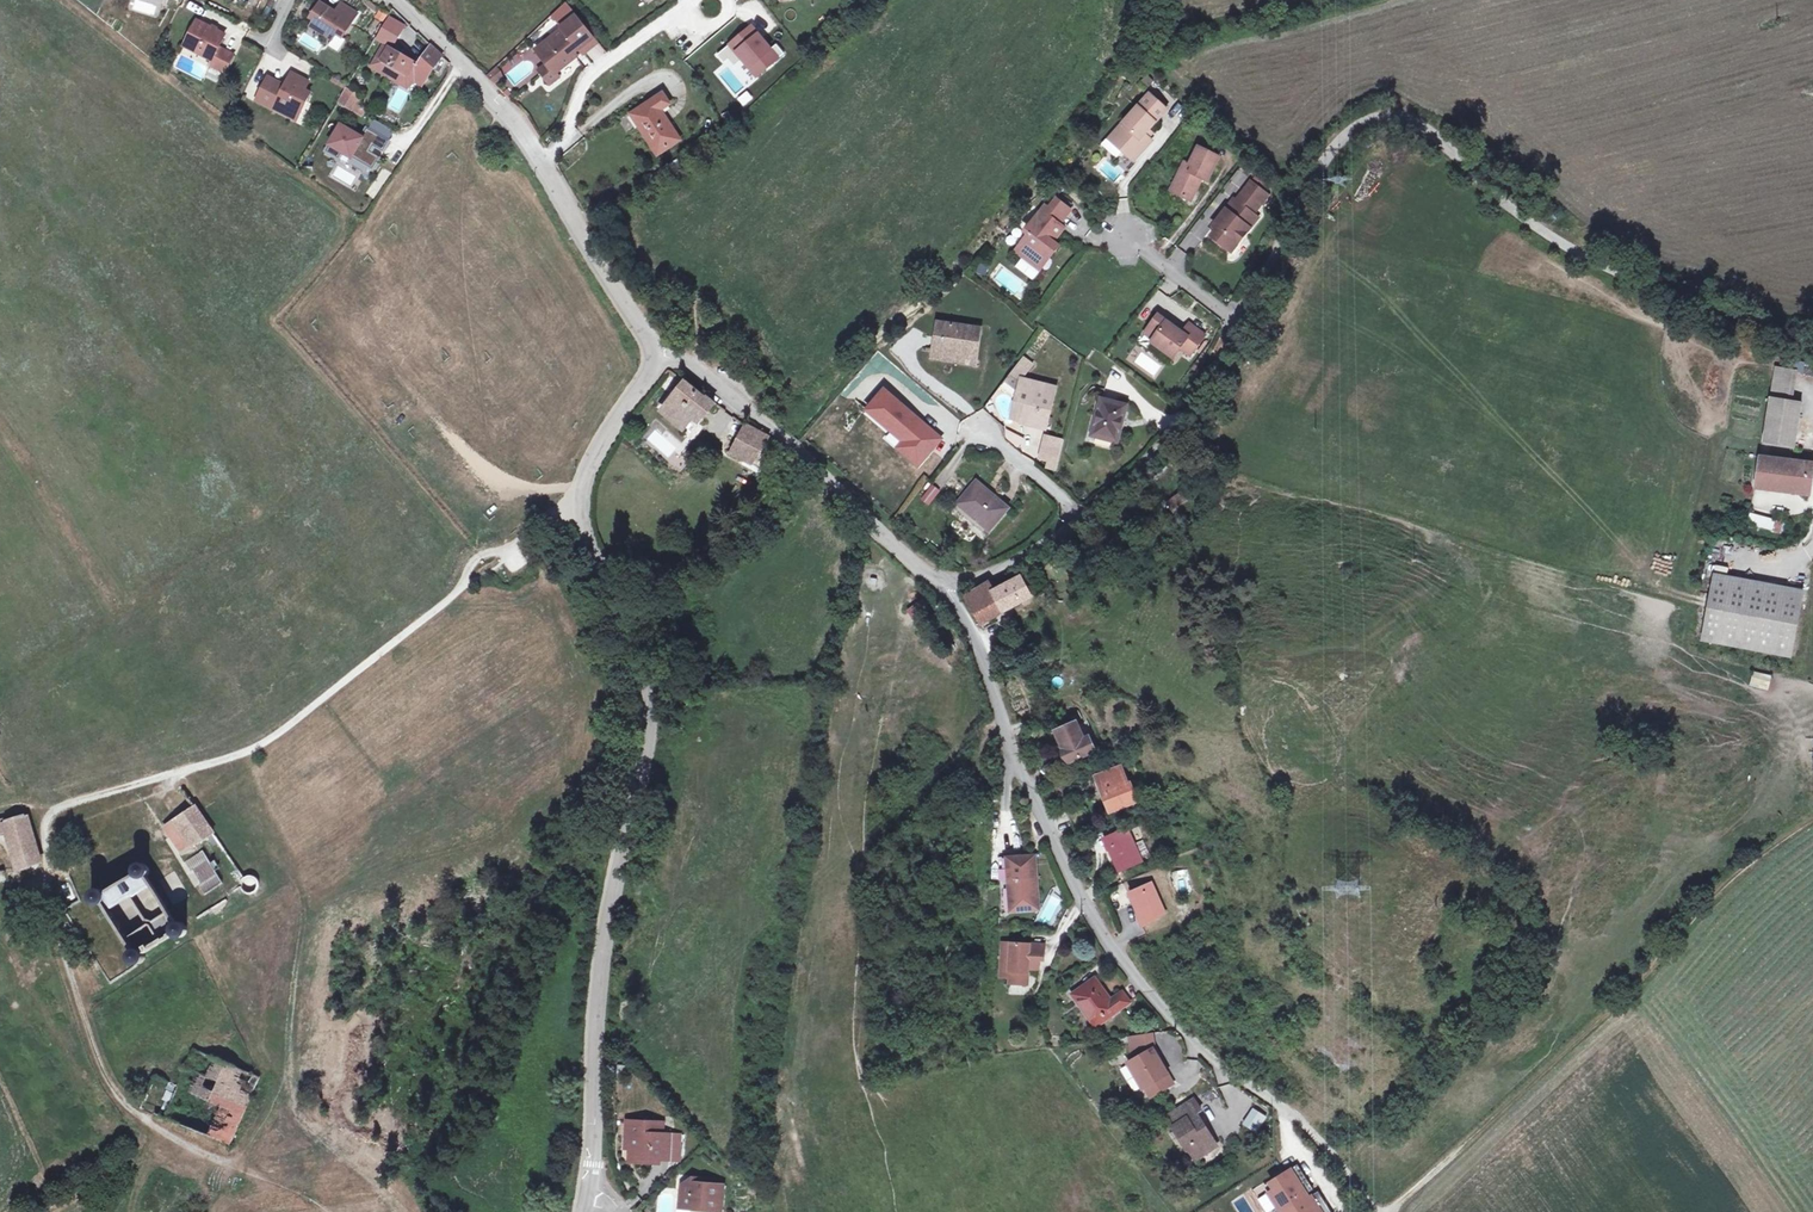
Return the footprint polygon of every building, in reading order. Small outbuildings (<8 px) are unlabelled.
[(153,15),(155,5),(147,3),(147,0),(134,0),(131,11),(153,15)] [(577,15),(566,2),(553,15),(562,27),(577,15)] [(320,3),(311,18),(315,21),(311,26),(333,40),(336,34),(341,37),(351,23),(352,23),(358,14),(341,4),(335,14),(329,10),(330,9),(320,3)] [(378,9),(373,18),(383,23),(387,14),(378,9)] [(580,49),(594,37),(590,31),(577,15),(562,27),(564,28),(540,47),(549,59),(546,62),(548,64),(556,74),(578,56),(575,53),(580,49)] [(391,16),(379,36),(394,45),(406,25),(391,16)] [(226,35),(198,21),(186,47),(213,60),(210,65),(225,73),(234,55),(219,48),(226,35)] [(759,72),(782,53),(775,45),(768,51),(748,27),(714,56),(721,64),(731,55),(737,62),(745,55),(759,72)] [(341,37),(336,34),(333,40),(338,43),(341,37)] [(584,54),(599,42),(594,37),(580,49),(584,54)] [(383,47),(372,68),(408,89),(415,80),(422,87),(443,56),(432,45),(421,61),(399,48),(396,52),(389,48),(388,49),(383,47)] [(556,74),(548,64),(540,71),(551,84),(559,77),(556,74)] [(503,78),(499,72),(500,71),(497,67),(486,77),(494,85),(503,78)] [(267,80),(256,101),(274,110),(276,106),(291,114),(302,111),(310,94),(305,91),(309,82),(292,73),(285,86),(281,87),(267,80)] [(347,87),(342,95),(356,103),(361,95),(347,87)] [(680,140),(661,110),(670,104),(663,94),(632,114),(658,154),(680,140)] [(1149,138),(1145,134),(1149,130),(1167,110),(1150,94),(1123,124),(1128,129),(1114,144),(1134,161),(1153,141),(1149,138)] [(342,95),(339,101),(363,116),(367,109),(356,103),(342,95)] [(276,106),(274,110),(296,121),(302,111),(291,114),(276,106)] [(1114,144),(1128,129),(1123,124),(1109,139),(1114,144)] [(339,159),(343,152),(373,169),(380,157),(373,154),(370,152),(373,146),(376,148),(383,152),(389,142),(367,129),(362,138),(354,134),(341,126),(326,152),(339,159)] [(701,153),(711,144),(703,136),(693,146),(701,153)] [(1208,181),(1220,157),(1199,147),(1190,165),(1185,162),(1171,191),(1191,201),(1202,178),(1208,181)] [(1268,195),(1252,182),(1245,191),(1261,204),(1268,195)] [(1231,252),(1258,218),(1253,214),(1261,204),(1245,191),(1237,201),(1235,199),(1213,227),(1217,229),(1224,235),(1218,242),(1231,252)] [(1054,242),(1059,235),(1055,232),(1060,225),(1071,210),(1056,199),(1049,208),(1042,218),(1038,215),(1027,230),(1030,233),(1016,251),(1035,266),(1046,252),(1051,256),(1059,246),(1054,242)] [(1042,218),(1049,208),(1045,206),(1038,215),(1042,218)] [(1059,235),(1065,228),(1060,225),(1055,232),(1059,235)] [(1218,242),(1224,235),(1217,229),(1211,236),(1218,242)] [(1040,270),(1051,256),(1046,252),(1035,266),(1040,270)] [(974,272),(983,277),(988,267),(979,262),(974,272)] [(1190,355),(1205,335),(1189,324),(1183,333),(1158,315),(1147,331),(1155,337),(1153,339),(1164,347),(1162,350),(1173,358),(1181,348),(1190,355)] [(976,364),(981,329),(938,322),(934,350),(962,354),(961,362),(976,364)] [(1155,337),(1147,331),(1145,333),(1153,339),(1155,337)] [(961,362),(962,354),(934,350),(933,358),(961,362)] [(877,365),(884,358),(879,353),(872,361),(877,365)] [(1046,429),(1056,388),(1023,379),(1022,379),(1033,365),(1022,358),(1006,380),(1019,390),(1016,400),(1027,403),(1022,421),(1022,423),(1046,429)] [(707,398),(685,382),(674,394),(662,411),(684,430),(693,417),(699,423),(716,403),(707,397),(707,398)] [(918,469),(944,438),(881,387),(864,407),(856,400),(838,422),(848,430),(862,414),(886,433),(881,439),(918,469)] [(1795,448),(1802,402),(1770,397),(1763,443),(1795,448)] [(1117,442),(1126,406),(1102,399),(1092,435),(1117,442)] [(1022,421),(1027,403),(1016,400),(1012,419),(1022,421)] [(747,425),(739,438),(761,449),(770,438),(747,425)] [(1020,448),(1029,436),(1036,440),(1040,435),(1032,430),(1025,440),(1008,429),(1003,437),(1020,448)] [(1057,471),(1065,441),(1046,436),(1040,459),(1049,461),(1047,469),(1057,471)] [(750,464),(761,449),(739,438),(731,453),(750,464)] [(1812,467),(1812,463),(1760,457),(1756,487),(1809,495),(1812,467)] [(1008,508),(977,482),(962,499),(982,516),(978,520),(989,530),(1008,508)] [(929,505),(940,491),(933,486),(922,500),(929,505)] [(1179,517),(1201,502),(1191,487),(1169,503),(1179,517)] [(1783,533),(1785,524),(1750,515),(1748,523),(1772,530),(1783,533)] [(982,625),(1031,596),(1021,578),(995,592),(990,582),(966,597),(982,625)] [(1791,656),(1803,595),(1714,578),(1703,640),(1791,656)] [(1749,686),(1768,691),(1772,675),(1752,671),(1749,686)] [(1090,744),(1087,737),(1083,739),(1077,725),(1057,734),(1069,760),(1089,751),(1087,746),(1090,744)] [(1134,790),(1131,783),(1127,784),(1121,770),(1111,775),(1100,779),(1111,806),(1132,797),(1130,792),(1134,790)] [(193,807),(175,820),(176,822),(192,844),(194,846),(195,848),(196,847),(195,845),(211,834),(214,833),(195,805),(193,806),(193,807)] [(8,834),(17,869),(41,860),(26,814),(4,822),(8,834)] [(176,822),(167,829),(182,851),(192,844),(176,822)] [(1142,861),(1128,831),(1119,835),(1118,833),(1104,839),(1109,850),(1111,849),(1121,871),(1142,861)] [(208,848),(186,859),(203,893),(225,882),(208,848)] [(1034,879),(1032,856),(1007,858),(1009,882),(1013,881),(1015,906),(1040,904),(1038,878),(1034,879)] [(100,906),(103,905),(132,951),(130,954),(130,958),(130,961),(134,964),(138,965),(141,964),(143,963),(145,959),(145,957),(145,954),(175,936),(177,938),(180,938),(183,938),(185,937),(187,935),(188,932),(188,930),(188,928),(186,925),(184,923),(181,922),(176,923),(148,876),(150,872),(150,869),(149,866),(147,865),(144,864),(141,863),(139,864),(137,866),(135,869),(135,872),(136,874),(121,883),(106,892),(105,891),(104,890),(99,889),(95,890),(93,892),(92,895),(91,898),(92,900),(93,902),(95,905),(98,906),(100,906)] [(244,878),(242,880),(241,883),(241,885),(241,887),(242,889),(242,891),(244,892),(246,893),(248,894),(249,894),(251,895),(252,894),(254,894),(257,892),(258,891),(260,888),(260,886),(260,883),(259,881),(257,878),(255,876),(252,876),(249,876),(248,876),(245,877),(244,878)] [(1040,911),(1040,904),(1015,906),(1013,881),(1009,882),(1011,913),(1040,911)] [(1165,914),(1151,883),(1131,893),(1140,914),(1137,915),(1142,927),(1156,920),(1155,918),(1165,914)] [(1044,958),(1045,946),(1003,943),(1000,977),(1009,977),(1009,983),(1027,985),(1028,968),(1038,969),(1039,957),(1044,958)] [(1097,1025),(1129,1002),(1122,994),(1108,1004),(1099,992),(1102,990),(1095,981),(1086,988),(1086,987),(1075,995),(1097,1025)] [(1151,1033),(1131,1036),(1134,1061),(1130,1063),(1144,1088),(1167,1074),(1154,1050),(1151,1033)] [(205,1053),(173,1122),(231,1146),(261,1077),(224,1061),(205,1053)] [(1175,1102),(1179,1110),(1190,1103),(1185,1095),(1175,1102)] [(1189,1147),(1197,1160),(1218,1146),(1198,1114),(1202,1111),(1195,1100),(1190,1103),(1179,1110),(1175,1112),(1182,1123),(1178,1125),(1176,1127),(1189,1147)] [(1182,1123),(1175,1112),(1171,1115),(1178,1125),(1182,1123)] [(631,1137),(630,1149),(639,1149),(639,1158),(660,1159),(669,1160),(670,1136),(671,1135),(663,1134),(664,1123),(627,1121),(627,1137),(631,1137)] [(1189,1147),(1176,1127),(1173,1128),(1186,1149),(1189,1147)] [(681,1137),(670,1136),(669,1160),(680,1160),(681,1137)] [(660,1159),(639,1158),(639,1149),(630,1149),(630,1162),(660,1164),(660,1159)] [(1292,1166),(1263,1185),(1281,1211),(1321,1211),(1292,1166)] [(680,1208),(692,1209),(695,1207),(702,1207),(702,1210),(721,1211),(724,1185),(705,1184),(705,1179),(693,1178),(693,1187),(682,1186),(680,1208)] [(682,1186),(693,1187),(693,1178),(682,1186)] [(1237,1211),(1254,1211),(1243,1195),(1231,1202),(1237,1211)]
